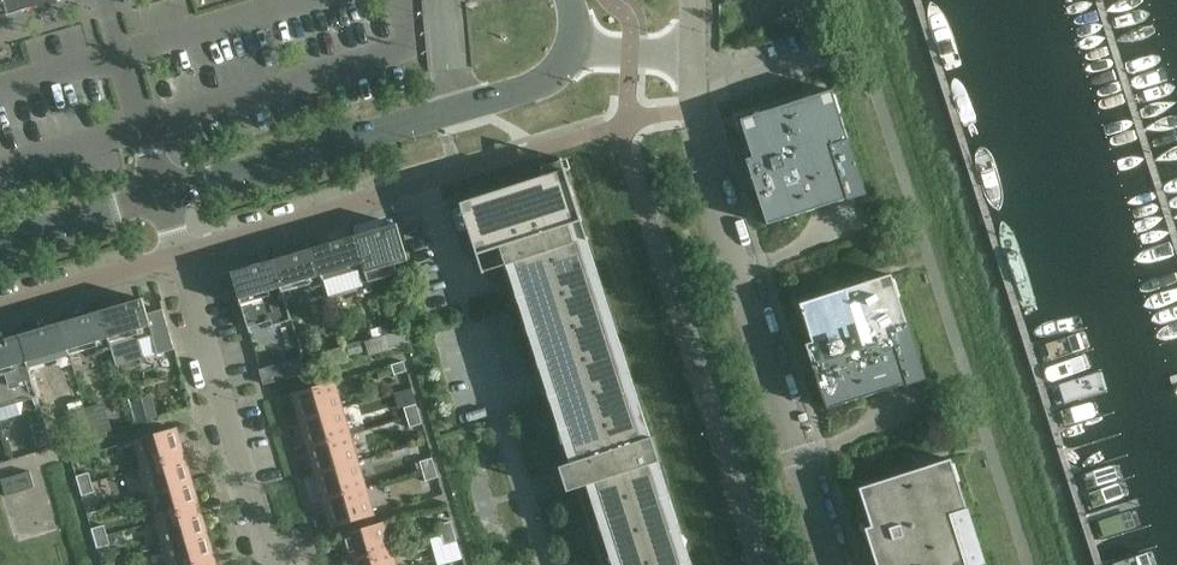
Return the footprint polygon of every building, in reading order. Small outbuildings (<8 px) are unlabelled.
[(8,15),(4,0),(0,0),(0,18),(8,15)] [(8,15),(60,0),(4,0),(8,15)] [(845,200),(845,199),(865,193),(832,90),(740,120),(753,158),(746,160),(767,225),(845,200)] [(650,465),(660,462),(652,437),(642,441),(577,241),(574,242),(569,226),(582,222),(565,170),(460,204),(477,255),(500,248),(505,265),(502,266),(567,466),(569,466),(576,487),(574,488),(599,564),(682,564),(650,465)] [(355,236),(371,292),(372,292),(369,282),(397,274),(398,275),(411,271),(397,224),(355,236)] [(314,248),(325,286),(329,299),(356,291),(358,296),(371,292),(355,236),(314,248)] [(311,290),(325,286),(314,248),(273,260),(284,298),(285,297),(283,293),(310,285),(311,290)] [(273,260),(272,261),(231,273),(248,328),(271,322),(272,326),(291,321),(284,298),(273,260)] [(921,377),(920,374),(906,329),(908,328),(891,275),(800,304),(812,342),(806,344),(827,409),(905,384),(911,382),(910,381),(921,377)] [(102,311),(101,311),(112,348),(117,366),(144,358),(139,340),(154,336),(159,354),(174,350),(162,309),(147,314),(143,299),(141,299),(130,302),(117,306),(102,311)] [(98,352),(112,348),(101,311),(60,323),(71,360),(72,360),(70,355),(97,347),(98,352)] [(57,364),(71,360),(60,323),(19,335),(30,372),(31,372),(29,367),(56,359),(57,364)] [(411,329),(399,332),(402,345),(403,345),(415,342),(411,329)] [(18,335),(0,341),(0,408),(37,397),(30,372),(19,335),(18,335)] [(366,343),(370,357),(389,351),(385,337),(366,343)] [(346,344),(349,356),(363,352),(360,341),(346,344)] [(313,359),(317,373),(347,364),(342,350),(313,359)] [(448,357),(463,421),(483,416),(468,352),(448,357)] [(404,361),(391,365),(394,375),(407,372),(404,361)] [(278,381),(274,366),(260,370),(265,385),(278,381)] [(301,421),(341,409),(334,384),(335,383),(335,382),(291,394),(292,396),(293,396),(301,421)] [(150,398),(135,402),(139,418),(155,414),(150,398)] [(101,403),(85,408),(93,435),(109,431),(101,403)] [(407,418),(419,414),(416,404),(404,408),(407,418)] [(85,408),(69,413),(77,440),(93,435),(85,408)] [(301,421),(309,447),(349,436),(341,409),(301,421)] [(419,414),(407,418),(410,428),(422,424),(419,414)] [(31,426),(37,447),(51,442),(45,422),(31,426)] [(143,468),(183,456),(176,430),(177,430),(176,428),(133,441),(134,443),(135,442),(143,468)] [(349,436),(309,447),(316,474),(357,462),(349,436)] [(143,468),(151,494),(191,482),(183,456),(143,468)] [(420,462),(423,472),(435,468),(432,458),(420,462)] [(873,484),(859,489),(871,527),(865,529),(877,564),(970,564),(981,561),(965,513),(968,512),(951,459),(873,484)] [(316,474),(324,500),(364,488),(357,462),(316,474)] [(435,468),(423,472),(426,482),(438,478),(435,468)] [(1,479),(6,496),(35,488),(30,471),(1,479)] [(76,476),(79,486),(91,483),(89,473),(76,476)] [(151,494),(158,520),(199,509),(191,482),(151,494)] [(94,493),(91,483),(79,486),(82,496),(94,493)] [(331,528),(374,515),(373,513),(372,514),(364,488),(324,500),(332,526),(330,526),(331,528)] [(199,509),(158,520),(166,547),(206,535),(199,509)] [(438,525),(441,535),(454,531),(451,521),(438,525)] [(384,522),(340,535),(341,537),(342,537),(350,562),(390,550),(383,525),(384,524),(384,522)] [(91,529),(94,539),(107,535),(104,525),(91,529)] [(454,531),(441,535),(444,545),(457,541),(454,531)] [(107,535),(94,539),(97,549),(110,545),(107,535)] [(172,564),(201,564),(214,561),(206,535),(166,547),(172,564)] [(351,564),(395,564),(390,550),(350,562),(351,564)]
